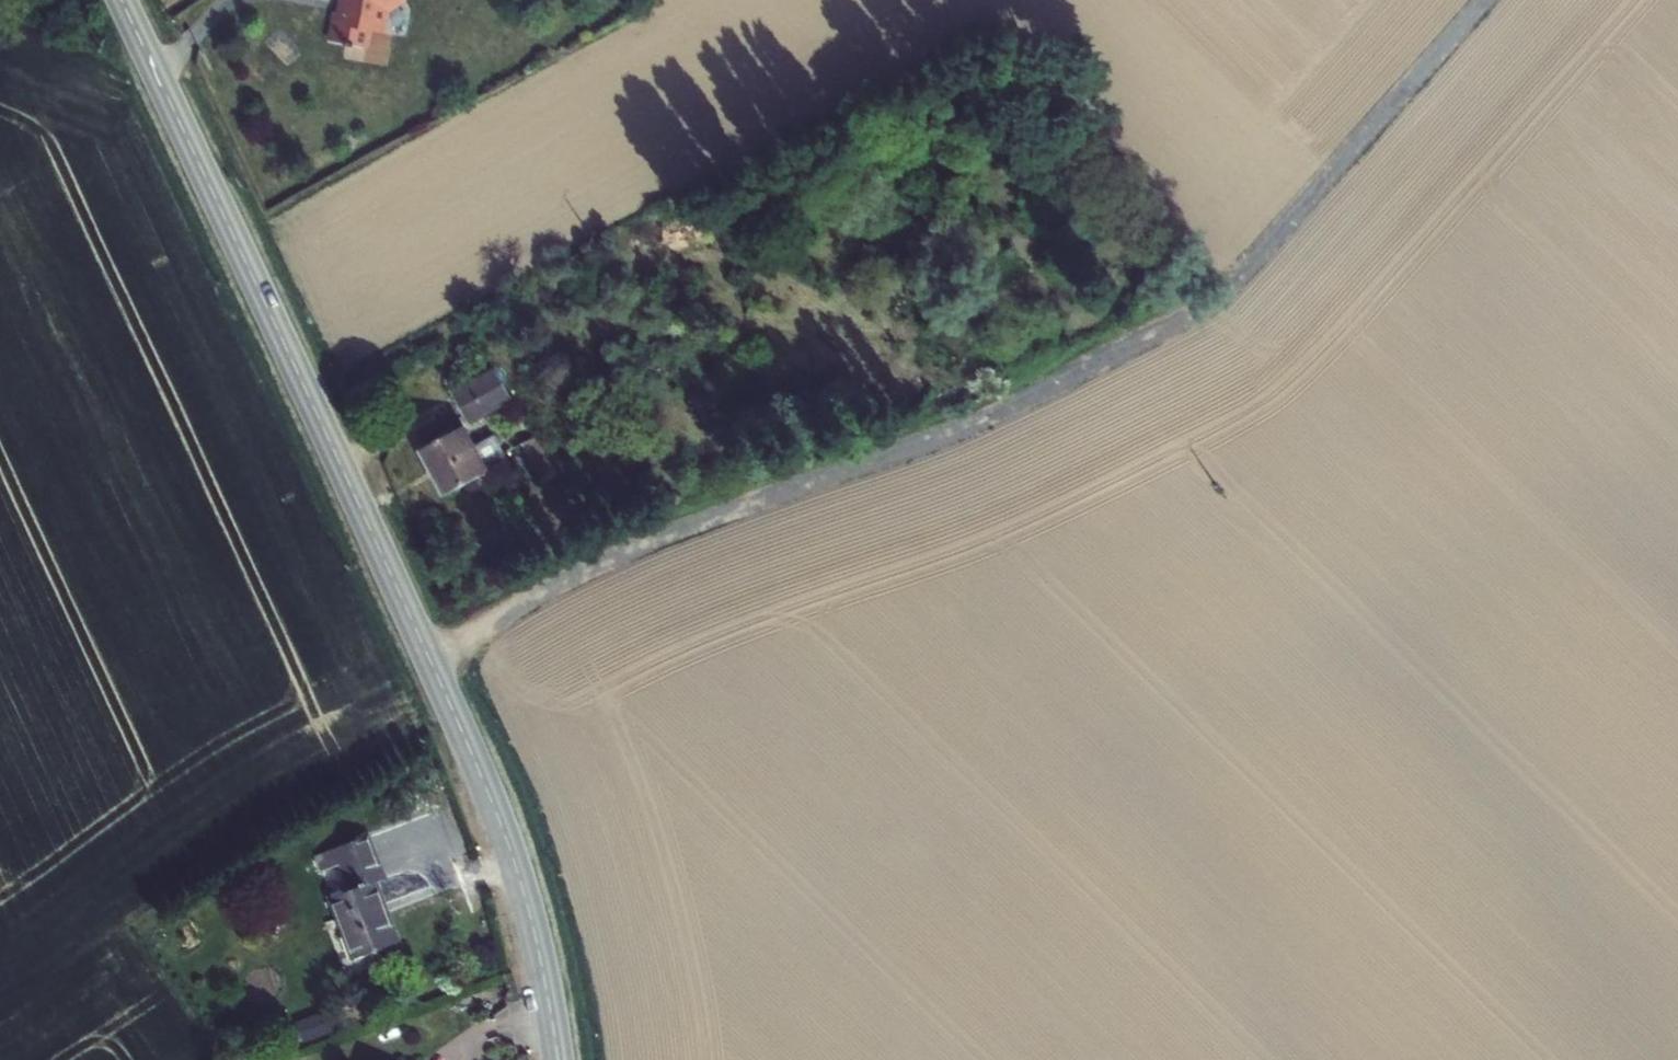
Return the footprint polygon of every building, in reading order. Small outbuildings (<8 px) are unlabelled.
[(405,0),(345,0),(342,14),(335,13),(329,42),(366,50),(369,32),(383,35),(387,12),(405,0)] [(495,369),(451,394),(468,426),(513,402),(495,369)] [(463,428),(419,452),(445,498),(508,462),(495,437),(474,448),(463,428)] [(542,434),(522,446),(543,484),(563,473),(542,434)] [(373,833),(341,844),(347,861),(358,888),(338,895),(359,956),(403,941),(381,881),(389,878),(373,833)] [(347,861),(341,844),(321,851),(328,868),(347,861)]
